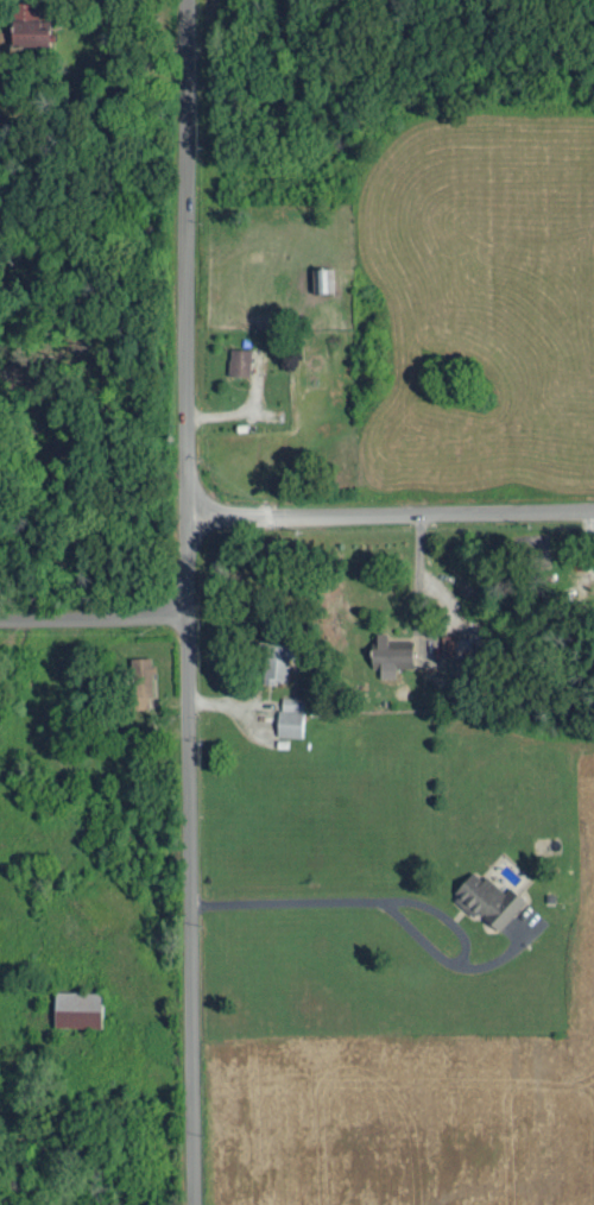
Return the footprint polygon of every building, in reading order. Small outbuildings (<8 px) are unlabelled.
[(46,43),(45,1),(22,1),(23,16),(12,17),(13,43),(46,43)] [(314,292),(335,291),(334,266),(313,267),(314,292)] [(229,373),(250,374),(250,347),(230,347),(229,373)] [(374,666),(380,666),(381,676),(396,676),(396,665),(414,665),(413,639),(388,639),(388,631),(373,631),(374,666)] [(471,635),(443,634),(443,655),(471,655),(471,635)] [(291,644),(267,643),(265,676),(289,678),(291,644)] [(133,656),(134,707),(153,706),(151,655),(133,656)] [(279,734),(302,735),(303,695),(279,695),(279,734)] [(454,891),(498,930),(526,897),(510,884),(504,891),(476,867),(454,891)] [(55,1023),(102,1025),(103,990),(56,988),(55,1023)]
